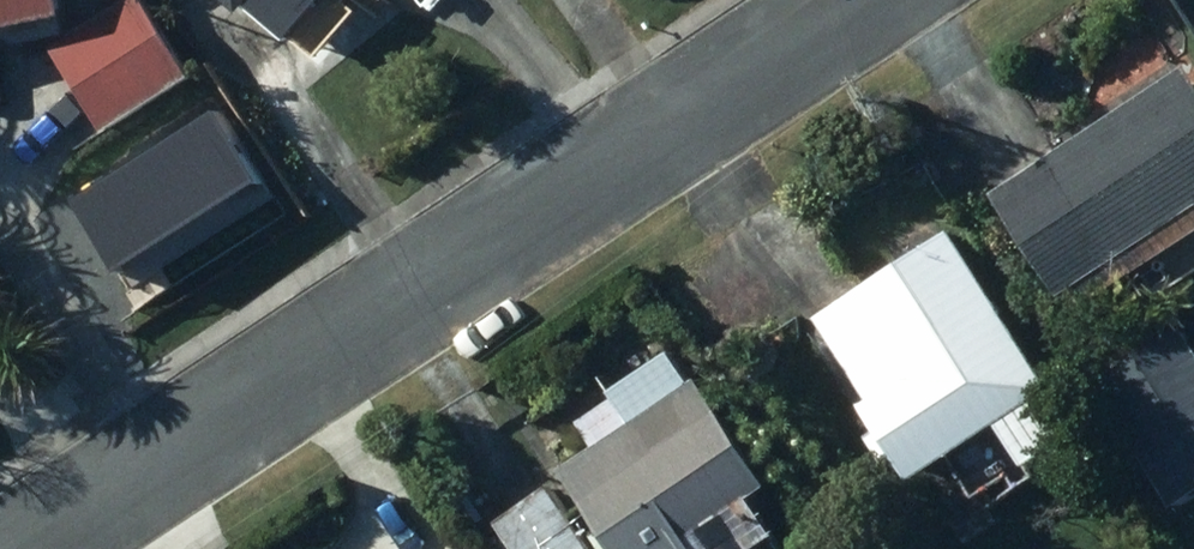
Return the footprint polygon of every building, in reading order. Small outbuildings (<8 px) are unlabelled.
[(90,30),(84,0),(0,0),(0,48),(90,30)] [(267,23),(271,17),(314,51),(355,0),(239,0),(267,23)] [(148,1),(66,54),(122,140),(204,87),(148,1)] [(1011,202),(1095,324),(1151,284),(1168,309),(1193,291),(1193,76),(1011,202)] [(827,326),(936,493),(1019,440),(1047,482),(1091,454),(1061,409),(1071,402),(964,237),(827,326)] [(1193,517),(1193,338),(1191,333),(1108,387),(1193,517)] [(785,499),(709,386),(700,392),(675,355),(617,394),(642,432),(576,476),(613,532),(606,537),(614,548),(710,548),(785,499)] [(506,532),(518,548),(599,548),(559,494),(506,532)]
